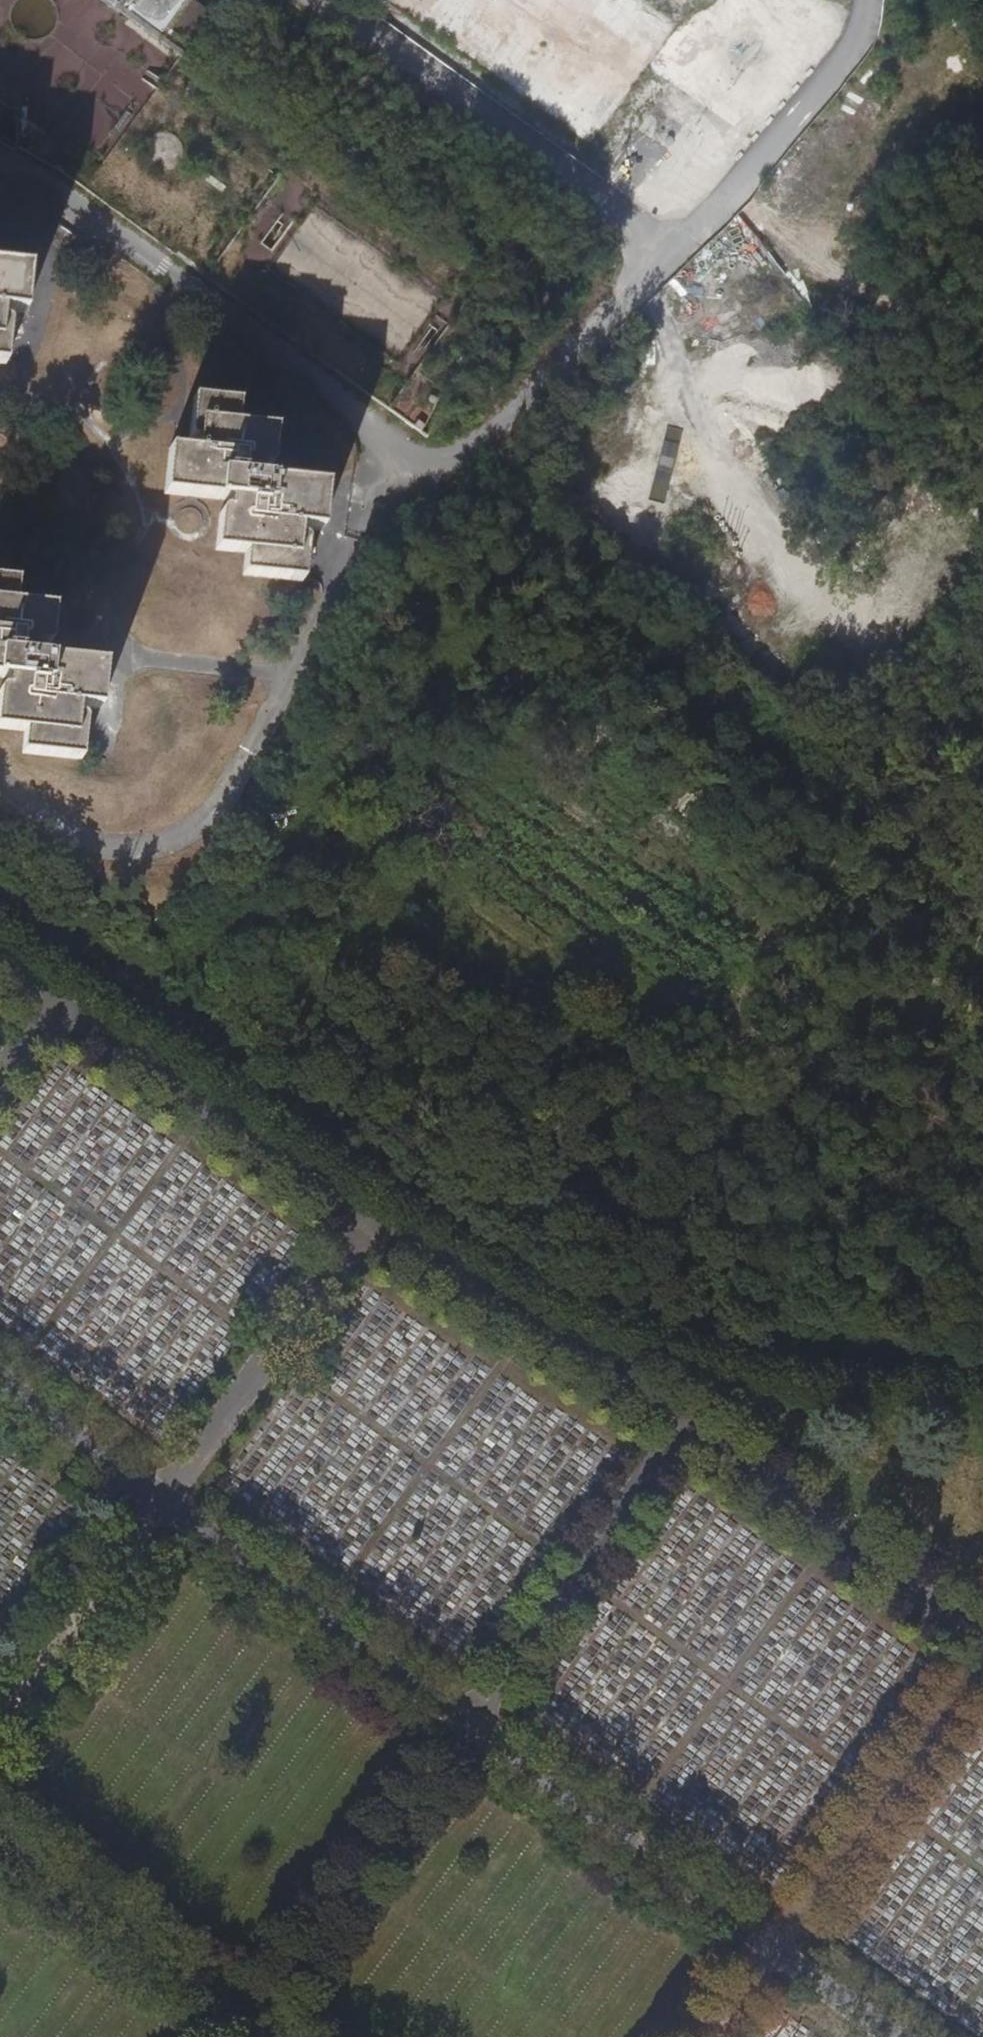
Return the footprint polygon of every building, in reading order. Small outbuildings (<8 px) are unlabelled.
[(187,61),(196,49),(169,29),(182,11),(167,0),(128,0),(127,1),(126,0),(103,0),(187,61)] [(182,11),(190,0),(167,0),(182,11)] [(589,147),(679,22),(650,0),(387,0),(589,147)] [(758,239),(730,255),(742,276),(770,261),(758,239)] [(7,367),(10,327),(3,321),(3,311),(26,314),(31,271),(0,267),(0,366),(7,367)] [(169,452),(164,497),(228,503),(228,513),(220,513),(215,552),(245,555),(243,577),(301,582),(307,541),(304,539),(300,538),(301,529),(320,532),(325,488),(261,481),(263,469),(270,470),(275,431),(233,427),(236,405),(193,400),(189,440),(198,444),(198,455),(169,452)] [(85,730),(86,721),(85,719),(79,719),(80,709),(102,712),(107,668),(43,662),(44,648),(52,645),(56,610),(16,605),(18,585),(0,583),(0,677),(1,677),(0,683),(0,740),(23,743),(22,767),(82,772),(85,730)]
